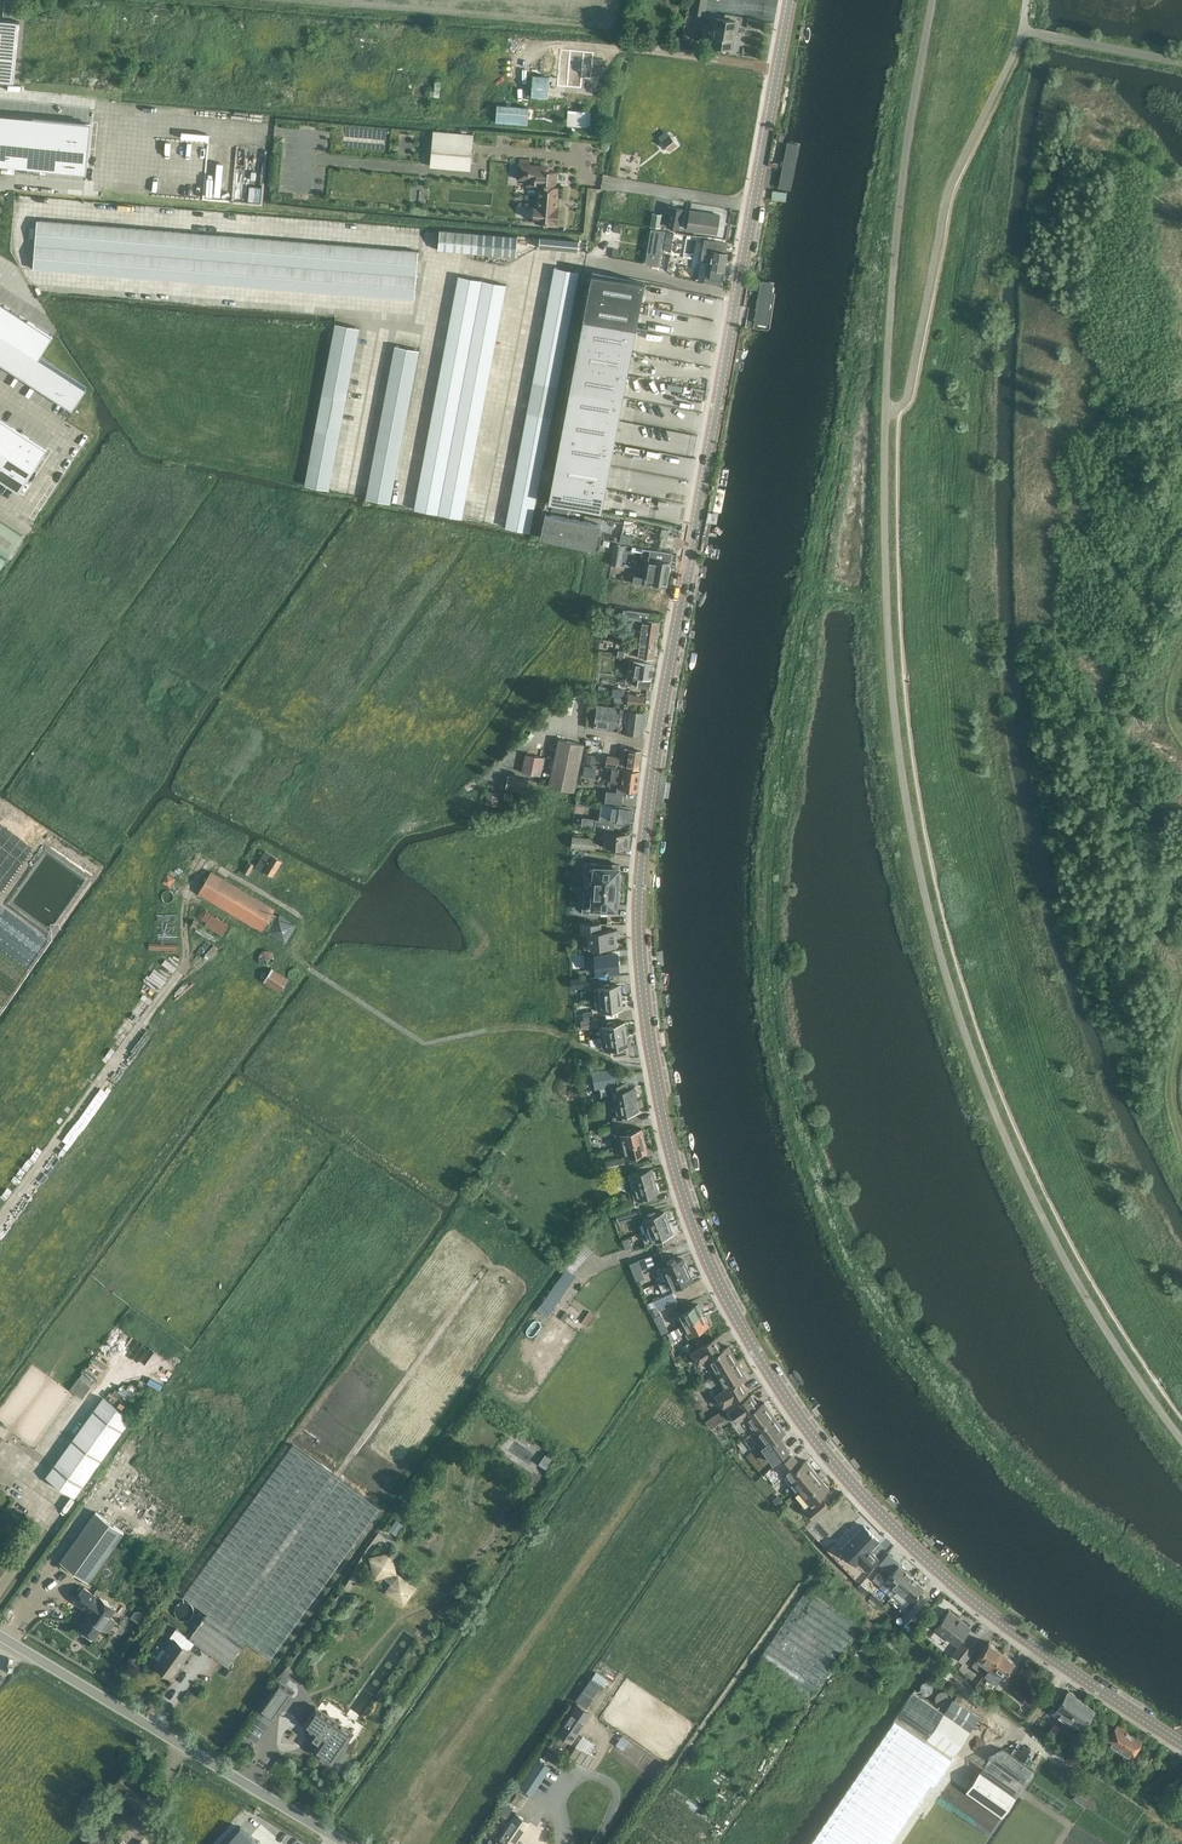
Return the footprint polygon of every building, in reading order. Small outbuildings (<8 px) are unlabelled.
[(11,16),(12,0),(11,0),(5,0),(4,16),(11,16)] [(733,21),(713,17),(708,43),(731,48),(732,45),(733,44),(734,40),(733,38),(735,29),(732,29),(733,21)] [(14,82),(20,21),(0,19),(0,81),(14,82)] [(570,60),(546,58),(545,71),(570,73),(571,66),(593,68),(594,51),(571,49),(570,60)] [(565,99),(566,86),(567,77),(533,75),(531,97),(565,99)] [(499,105),(498,122),(527,124),(529,107),(499,105)] [(590,127),(591,112),(568,110),(567,125),(590,127)] [(12,138),(14,114),(0,112),(0,137),(12,138)] [(14,114),(12,138),(26,139),(28,115),(14,114)] [(28,115),(26,139),(40,140),(42,116),(28,115)] [(42,116),(40,140),(54,142),(56,117),(42,116)] [(56,117),(54,142),(68,143),(70,118),(56,117)] [(70,118),(68,143),(82,144),(84,119),(70,118)] [(470,163),(473,134),(434,131),(432,160),(470,163)] [(804,136),(786,133),(775,190),(794,195),(804,136)] [(670,135),(662,141),(670,150),(677,144),(670,135)] [(10,163),(12,138),(0,137),(0,162),(10,163)] [(12,138),(10,163),(24,164),(26,139),(12,138)] [(26,139),(24,164),(38,165),(40,140),(26,139)] [(40,140),(38,165),(52,166),(54,142),(40,140)] [(54,142),(52,166),(66,167),(68,143),(54,142)] [(68,143),(66,167),(80,168),(82,144),(68,143)] [(558,220),(558,218),(557,167),(530,165),(530,159),(521,159),(519,177),(526,178),(526,185),(537,185),(536,210),(534,210),(533,219),(558,220)] [(249,185),(248,200),(260,201),(261,186),(249,185)] [(671,207),(667,226),(679,228),(683,209),(671,207)] [(720,214),(690,210),(687,228),(717,233),(720,214)] [(653,212),(651,226),(660,227),(662,214),(653,212)] [(415,300),(419,251),(37,220),(33,268),(415,300)] [(653,229),(647,264),(659,266),(665,231),(653,229)] [(440,230),(438,249),(516,256),(518,236),(440,230)] [(666,239),(673,240),(674,233),(667,232),(666,239)] [(578,251),(579,241),(567,240),(565,240),(540,237),(539,247),(578,251)] [(705,239),(702,258),(708,259),(707,265),(725,269),(728,252),(725,252),(727,243),(705,239)] [(665,241),(664,248),(671,249),(672,242),(665,241)] [(707,270),(705,282),(722,285),(724,274),(723,274),(723,270),(724,270),(725,269),(707,265),(706,270),(707,270)] [(579,271),(555,266),(505,526),(529,531),(579,271)] [(548,501),(602,511),(645,283),(592,272),(548,501)] [(507,284),(458,275),(414,509),(462,518),(507,284)] [(760,275),(750,334),(771,336),(780,278),(760,275)] [(0,318),(0,331),(6,335),(19,315),(7,307),(0,318)] [(19,315),(6,335),(18,343),(31,322),(19,315)] [(31,322),(18,343),(29,350),(42,358),(55,338),(31,322)] [(336,323),(305,485),(329,489),(360,327),(336,323)] [(0,344),(0,360),(4,363),(18,343),(6,335),(0,344)] [(18,343),(4,363),(16,371),(29,350),(18,343)] [(395,345),(366,498),(390,503),(419,350),(395,345)] [(29,350),(16,371),(28,379),(42,358),(29,350)] [(42,358),(28,379),(40,386),(53,365),(42,358)] [(53,365),(40,386),(52,394),(65,372),(53,365)] [(65,372),(52,394),(63,401),(77,380),(65,372)] [(77,380),(63,401),(75,409),(89,388),(77,380)] [(22,433),(0,419),(0,420),(0,448),(9,454),(22,433)] [(33,470),(46,449),(22,433),(9,454),(33,470)] [(9,454),(0,448),(0,467),(9,454)] [(33,470),(9,454),(0,467),(0,478),(19,490),(33,470)] [(601,524),(546,513),(541,536),(596,548),(601,524)] [(23,533),(0,519),(0,570),(23,533)] [(634,543),(636,535),(622,532),(621,540),(634,543)] [(612,563),(623,564),(625,544),(615,543),(612,563)] [(650,549),(650,550),(647,570),(669,574),(671,562),(666,562),(668,552),(650,549)] [(669,574),(647,570),(646,577),(635,575),(633,582),(661,587),(661,584),(667,585),(669,574)] [(648,613),(646,613),(628,610),(627,617),(644,619),(642,631),(658,633),(660,621),(647,619),(648,613)] [(658,633),(642,631),(640,643),(656,645),(658,633)] [(656,645),(640,643),(639,649),(632,648),(631,654),(654,658),(656,645)] [(626,651),(615,649),(614,656),(625,658),(626,651)] [(650,688),(654,665),(636,662),(633,680),(639,681),(638,686),(650,688)] [(629,694),(627,705),(645,707),(647,696),(637,695),(637,692),(633,692),(633,694),(629,694)] [(643,734),(646,711),(598,704),(595,728),(643,734)] [(556,755),(549,786),(574,791),(581,760),(584,745),(559,740),(556,755)] [(640,768),(642,751),(626,748),(624,758),(608,756),(607,764),(617,766),(617,764),(640,768)] [(541,776),(545,758),(525,754),(521,771),(541,776)] [(599,779),(601,767),(584,764),(583,777),(599,779)] [(613,768),(611,781),(618,782),(617,792),(606,790),(605,801),(622,804),(624,793),(621,792),(622,788),(636,790),(639,772),(613,768)] [(530,780),(508,775),(506,788),(528,792),(530,780)] [(487,791),(485,804),(498,806),(500,793),(487,791)] [(513,793),(505,792),(504,799),(512,801),(513,793)] [(613,805),(611,817),(604,816),(603,820),(596,819),(594,829),(614,831),(615,828),(615,824),(622,825),(623,820),(630,821),(632,808),(613,805)] [(603,847),(628,849),(629,833),(604,831),(603,847)] [(43,836),(48,840),(51,836),(46,832),(43,836)] [(572,836),(571,847),(575,848),(574,855),(588,857),(589,849),(595,850),(596,839),(572,836)] [(274,875),(283,861),(265,850),(256,867),(264,872),(265,870),(274,875)] [(249,875),(255,865),(249,861),(243,871),(249,875)] [(618,875),(619,873),(610,872),(611,867),(611,864),(586,862),(585,886),(618,888),(618,886),(620,886),(621,876),(618,875)] [(275,909),(212,872),(212,871),(199,892),(262,930),(264,928),(268,930),(267,932),(285,943),(296,925),(278,914),(277,915),(273,913),(275,909)] [(617,891),(618,888),(585,886),(583,910),(608,912),(608,908),(608,903),(616,904),(617,901),(619,901),(620,891),(617,891)] [(256,942),(231,926),(207,911),(201,919),(207,922),(205,925),(222,936),(224,934),(225,935),(251,951),(256,942)] [(600,923),(581,923),(581,934),(583,934),(583,949),(591,948),(617,946),(616,930),(601,931),(600,923)] [(597,972),(618,970),(617,953),(596,955),(597,972)] [(31,971),(25,967),(24,969),(13,971),(11,962),(5,972),(0,973),(0,974),(8,980),(8,983),(0,984),(0,1014),(31,971)] [(296,983),(289,979),(289,978),(271,967),(263,981),(280,992),(282,990),(289,994),(296,983)] [(603,976),(587,977),(587,986),(603,984),(603,976)] [(596,987),(597,999),(621,996),(619,984),(596,987)] [(621,996),(597,999),(598,1010),(622,1007),(621,996)] [(578,1038),(588,1037),(587,1029),(600,1027),(599,1018),(595,1018),(594,1011),(584,1012),(584,1011),(577,1012),(579,1020),(575,1021),(578,1038)] [(600,1025),(602,1036),(626,1033),(624,1022),(600,1025)] [(626,1033),(602,1036),(589,1038),(590,1045),(604,1048),(627,1045),(626,1033)] [(623,1083),(618,1084),(615,1067),(594,1070),(596,1088),(609,1086),(613,1103),(636,1099),(634,1087),(624,1089),(623,1083)] [(636,1099),(613,1103),(613,1104),(615,1103),(618,1116),(625,1115),(625,1119),(633,1117),(632,1111),(638,1110),(636,1099)] [(601,1136),(613,1133),(612,1125),(599,1128),(601,1136)] [(621,1133),(623,1145),(644,1140),(641,1128),(621,1133)] [(644,1140),(623,1145),(626,1156),(647,1151),(644,1140)] [(636,1166),(637,1169),(628,1172),(632,1185),(655,1179),(651,1167),(644,1169),(643,1164),(636,1166)] [(655,1179),(632,1185),(635,1197),(611,1203),(613,1212),(625,1209),(642,1204),(640,1198),(649,1196),(648,1194),(658,1191),(655,1179)] [(639,1206),(616,1212),(619,1223),(626,1221),(626,1220),(642,1215),(639,1206)] [(643,1222),(641,1223),(644,1231),(649,1229),(670,1222),(667,1214),(665,1214),(664,1211),(645,1218),(645,1219),(642,1220),(643,1222)] [(649,1229),(644,1231),(648,1240),(649,1240),(650,1242),(658,1239),(660,1243),(668,1240),(667,1236),(672,1234),(671,1230),(672,1229),(670,1222),(649,1229)] [(638,1260),(634,1261),(638,1272),(665,1262),(661,1252),(638,1260)] [(663,1267),(660,1268),(657,1269),(662,1280),(688,1268),(685,1260),(683,1261),(682,1258),(663,1266),(663,1267)] [(537,1310),(547,1317),(574,1280),(570,1277),(573,1273),(567,1268),(537,1310)] [(688,1268),(662,1280),(662,1281),(666,1279),(670,1289),(673,1287),(673,1288),(678,1286),(680,1290),(687,1286),(686,1282),(692,1279),(690,1276),(691,1275),(688,1268)] [(674,1292),(654,1300),(659,1310),(678,1301),(674,1292)] [(677,1310),(684,1324),(703,1314),(697,1304),(689,1308),(688,1305),(677,1310)] [(653,1315),(657,1323),(665,1320),(661,1312),(653,1315)] [(703,1314),(684,1324),(689,1334),(708,1325),(703,1314)] [(708,1359),(717,1374),(737,1362),(728,1346),(719,1351),(712,1340),(691,1352),(698,1364),(708,1359)] [(737,1362),(717,1374),(726,1389),(716,1395),(723,1407),(744,1394),(737,1383),(747,1377),(737,1362)] [(83,1395),(95,1381),(90,1377),(82,1387),(77,1382),(73,1387),(83,1395)] [(746,1417),(756,1430),(775,1416),(764,1402),(757,1407),(749,1396),(729,1412),(738,1424),(746,1417)] [(75,1497),(132,1418),(103,1397),(46,1476),(75,1497)] [(719,1421),(715,1414),(707,1419),(712,1426),(719,1421)] [(785,1430),(775,1416),(756,1430),(768,1446),(765,1448),(763,1445),(745,1459),(759,1477),(776,1464),(775,1462),(790,1451),(778,1435),(785,1430)] [(382,1506),(295,1443),(215,1545),(304,1606),(382,1506)] [(555,1461),(545,1454),(539,1464),(549,1471),(555,1461)] [(788,1476),(799,1489),(818,1474),(806,1460),(801,1465),(792,1454),(778,1465),(787,1476),(788,1476)] [(818,1474),(799,1489),(811,1503),(829,1488),(818,1474)] [(777,1492),(772,1497),(777,1503),(783,1499),(777,1492)] [(828,1505),(823,1498),(808,1511),(813,1517),(828,1505)] [(96,1512),(60,1561),(89,1582),(125,1532),(96,1512)] [(879,1540),(864,1525),(842,1547),(841,1548),(856,1563),(858,1560),(866,1568),(877,1557),(869,1549),(879,1540)] [(180,1596),(190,1603),(201,1610),(182,1637),(225,1667),(244,1640),(269,1658),(304,1606),(215,1545),(180,1596)] [(405,1604),(418,1584),(398,1571),(393,1550),(371,1555),(375,1576),(383,1581),(393,1579),(385,1591),(405,1604)] [(884,1566),(874,1577),(882,1584),(886,1579),(898,1590),(912,1575),(899,1564),(894,1570),(891,1573),(884,1566)] [(898,1590),(894,1594),(908,1606),(907,1607),(913,1613),(909,1618),(916,1624),(930,1608),(924,1603),(916,1596),(924,1587),(912,1575),(898,1590)] [(100,1628),(104,1630),(109,1630),(113,1624),(112,1620),(108,1617),(113,1609),(98,1598),(96,1600),(81,1589),(72,1602),(87,1613),(77,1627),(93,1638),(100,1628)] [(817,1691),(860,1623),(823,1600),(820,1604),(804,1594),(766,1653),(779,1661),(782,1657),(790,1662),(792,1659),(802,1665),(795,1677),(817,1691)] [(970,1627),(949,1611),(935,1628),(957,1645),(970,1627)] [(153,1666),(172,1679),(181,1668),(179,1667),(181,1664),(183,1665),(191,1653),(171,1639),(153,1666)] [(975,1648),(964,1640),(953,1654),(964,1662),(975,1648)] [(987,1673),(1002,1652),(990,1642),(980,1655),(979,1654),(973,1662),(987,1673)] [(1015,1661),(1002,1652),(987,1673),(992,1677),(997,1669),(1005,1675),(1015,1661)] [(229,1679),(234,1673),(226,1667),(224,1670),(220,1667),(218,1669),(222,1673),(229,1679)] [(592,1675),(577,1699),(587,1706),(603,1682),(592,1675)] [(260,1710),(273,1720),(293,1691),(279,1682),(260,1710)] [(1027,1708),(1038,1698),(1022,1682),(1012,1692),(1027,1708)] [(809,1843),(889,1843),(894,1836),(939,1768),(944,1771),(953,1757),(971,1731),(912,1691),(895,1717),(894,1719),(824,1822),(809,1843)] [(1056,1710),(1069,1719),(1081,1701),(1075,1697),(1076,1696),(1069,1691),(1068,1693),(1067,1692),(1056,1710)] [(1081,1701),(1069,1719),(1082,1727),(1094,1709),(1093,1708),(1094,1707),(1087,1703),(1086,1704),(1081,1701)] [(591,1713),(577,1703),(557,1732),(572,1742),(591,1713)] [(302,1725),(315,1735),(311,1740),(317,1744),(312,1751),(332,1765),(335,1761),(341,1765),(350,1753),(343,1749),(355,1732),(316,1705),(302,1725)] [(1101,1737),(1119,1749),(1131,1732),(1118,1723),(1114,1730),(1109,1726),(1101,1737)] [(1143,1740),(1131,1732),(1119,1749),(1132,1757),(1143,1740)] [(591,1751),(595,1741),(583,1735),(579,1745),(591,1751)] [(1034,1769),(1003,1749),(989,1757),(981,1771),(1016,1794),(1017,1794),(1025,1782),(1034,1769)] [(1156,1759),(1147,1754),(1137,1770),(1145,1775),(1156,1759)] [(533,1794),(552,1766),(540,1757),(521,1786),(533,1794)] [(1016,1794),(981,1771),(967,1790),(1002,1815),(1015,1795),(1016,1794)] [(528,1797),(517,1790),(511,1801),(522,1808),(528,1797)] [(516,1812),(499,1838),(500,1839),(497,1843),(508,1843),(515,1843),(531,1822),(516,1812)] [(93,1834),(85,1843),(106,1843),(93,1834)]
